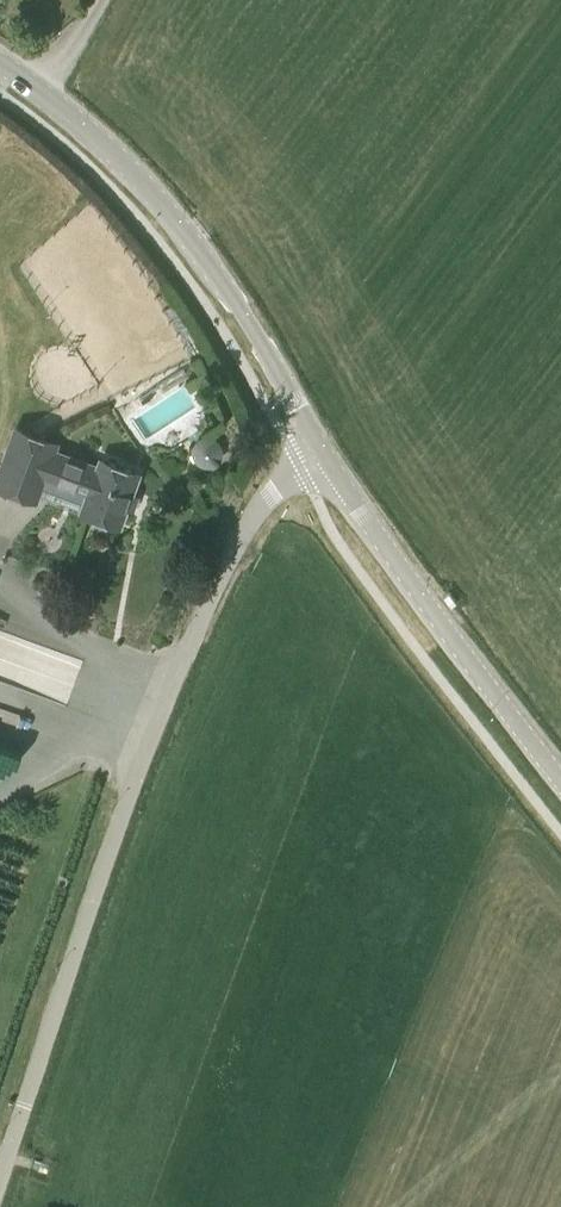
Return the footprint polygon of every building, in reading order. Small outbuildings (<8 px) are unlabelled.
[(110,521),(121,525),(127,509),(133,511),(139,496),(132,494),(140,474),(102,460),(100,468),(55,452),(58,444),(17,429),(0,475),(0,486),(37,500),(47,473),(91,491),(83,512),(110,521)] [(202,466),(204,467),(206,467),(208,467),(210,467),(212,467),(213,466),(215,465),(217,464),(218,463),(220,461),(221,460),(222,458),(222,456),(223,455),(223,453),(223,452),(223,450),(223,448),(223,447),(222,445),(221,443),(220,442),(219,440),(217,439),(216,438),(214,437),(212,436),(210,436),(208,436),(206,436),(204,436),(203,436),(201,437),(200,438),(199,439),(197,440),(196,441),(195,442),(194,444),(193,445),(192,447),(192,449),(192,451),(192,453),(192,455),(193,457),(194,459),(195,460),(196,462),(197,463),(198,464),(199,465),(201,466),(202,466)] [(69,700),(83,662),(19,637),(4,675),(69,700)]
